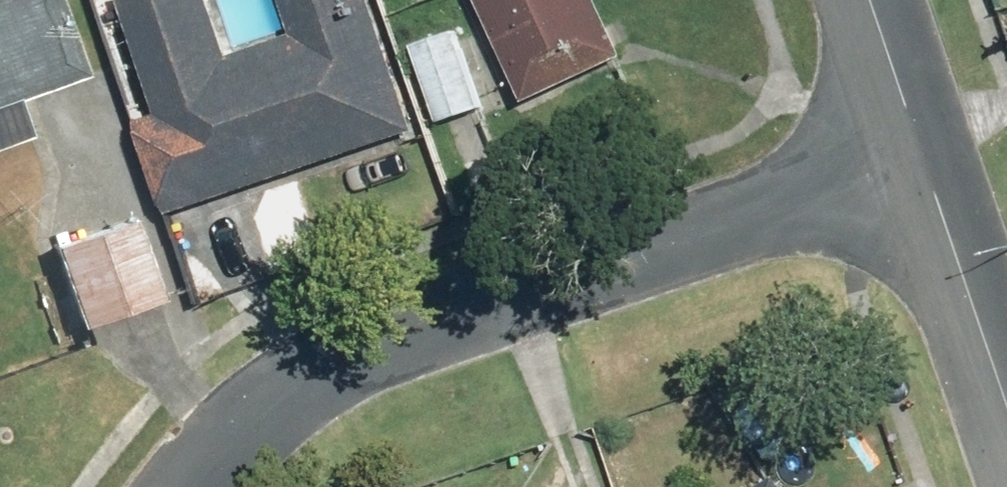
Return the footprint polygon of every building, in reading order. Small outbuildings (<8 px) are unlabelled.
[(71,65),(47,0),(0,0),(0,90),(71,65)] [(164,213),(413,130),(370,0),(278,0),(289,33),(236,50),(219,0),(116,0),(153,109),(131,116),(164,213)] [(525,101),(621,55),(595,0),(477,0),(525,101)] [(484,102),(454,25),(405,44),(435,121),(484,102)] [(11,132),(0,100),(0,136),(11,132)] [(78,328),(164,294),(133,215),(47,249),(78,328)] [(755,486),(785,486),(776,474),(755,486)]
